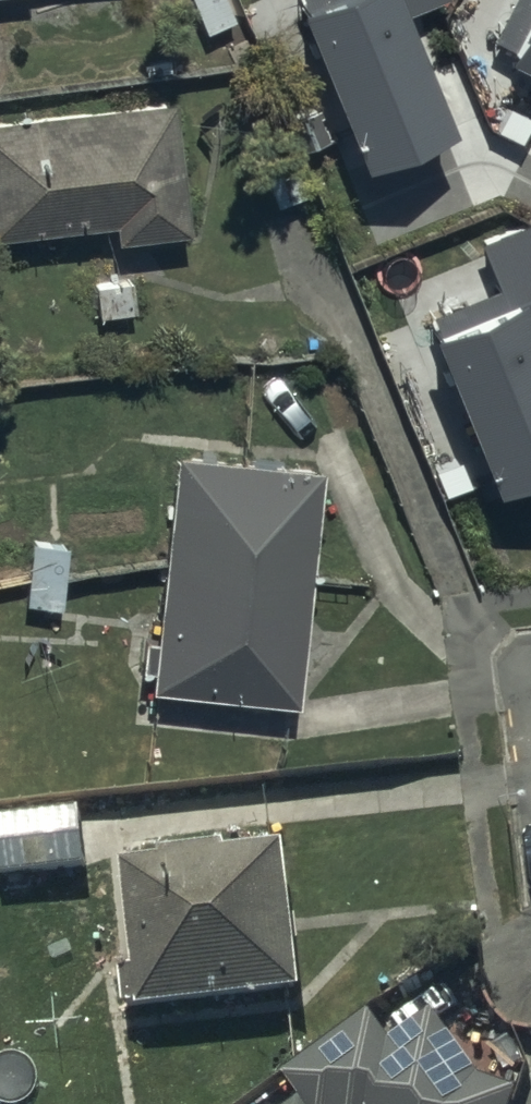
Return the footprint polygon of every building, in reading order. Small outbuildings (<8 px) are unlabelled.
[(304,5),(374,176),(459,141),(411,21),(452,4),(450,0),(316,0),(304,5)] [(505,60),(530,74),(530,12),(505,60)] [(0,115),(0,230),(119,216),(121,233),(195,224),(179,93),(0,115)] [(436,326),(505,498),(530,487),(530,224),(483,243),(505,299),(436,326)] [(327,462),(181,446),(155,685),(301,701),(327,462)] [(65,535),(30,533),(26,597),(60,600),(65,535)] [(0,816),(0,873),(87,864),(82,807),(0,816)] [(130,1013),(309,993),(293,847),(128,865),(140,971),(126,973),(130,1013)] [(520,1087),(479,1073),(435,1009),(393,1039),(373,1011),(285,1072),(303,1098),(295,1103),(514,1103),(520,1087)]
